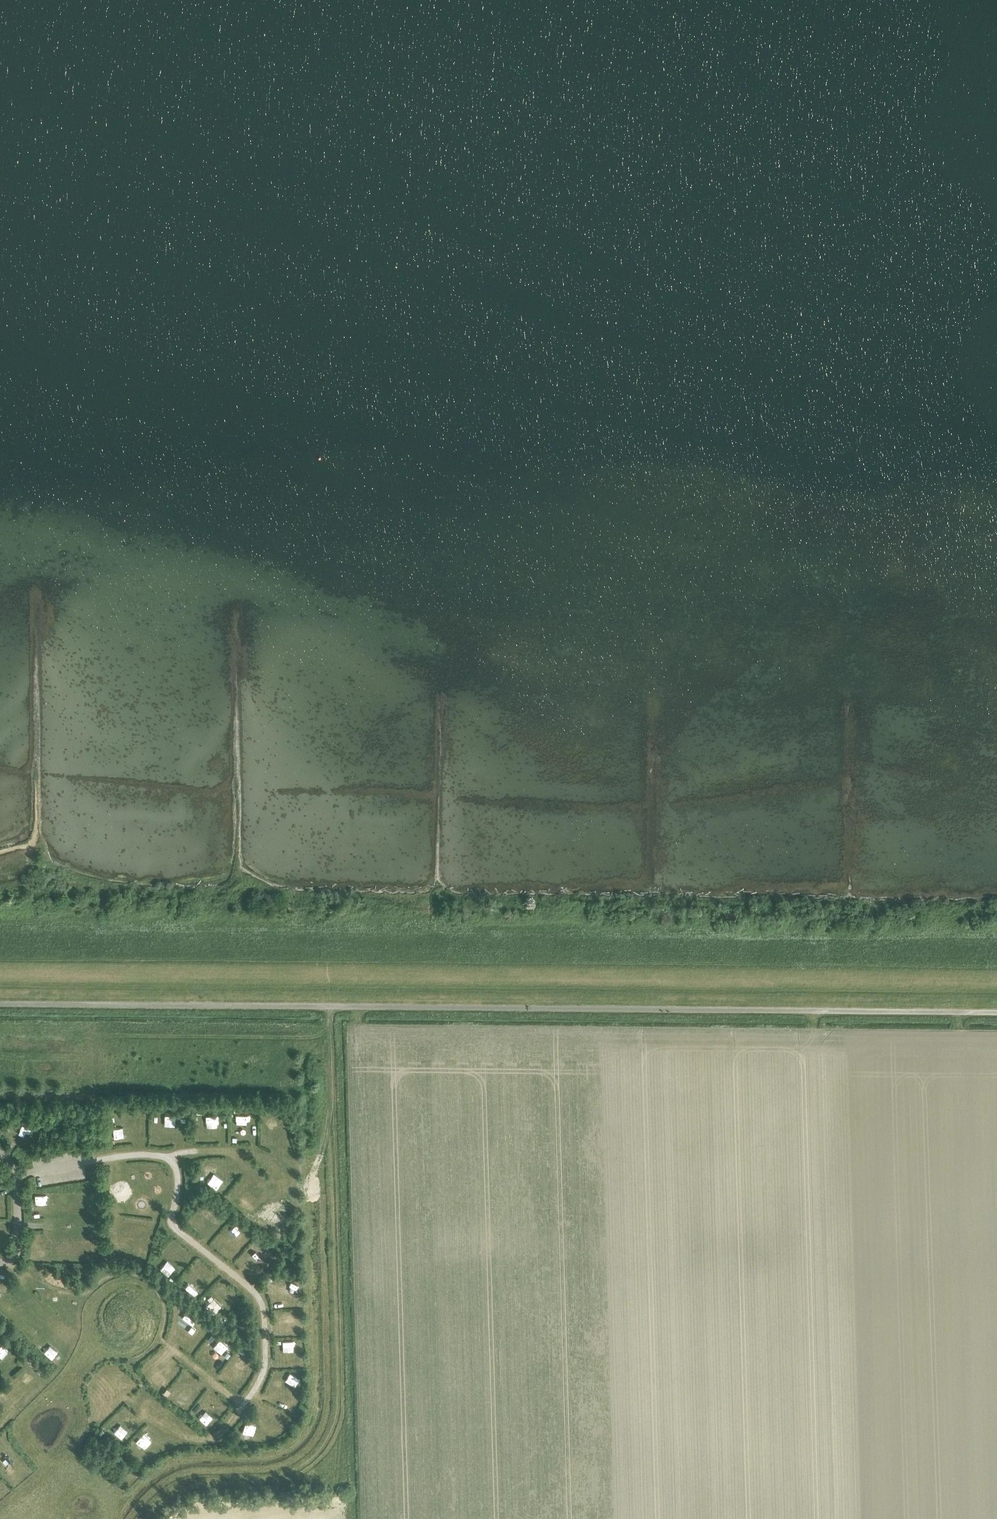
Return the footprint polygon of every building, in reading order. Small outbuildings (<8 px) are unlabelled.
[(132,1105),(133,1115),(144,1115),(144,1104),(132,1105)] [(170,1105),(158,1106),(159,1116),(170,1116),(170,1105)] [(272,1105),(272,1120),(283,1119),(283,1105),(272,1105)] [(207,1106),(207,1114),(220,1113),(220,1106),(207,1106)] [(238,1200),(249,1207),(253,1202),(242,1194),(238,1200)] [(172,1258),(166,1265),(173,1271),(179,1264),(172,1258)] [(281,1290),(293,1290),(294,1279),(282,1278),(281,1290)] [(193,1309),(188,1317),(194,1320),(199,1312),(193,1309)] [(289,1320),(296,1320),(297,1310),(289,1309),(289,1320)] [(53,1332),(44,1340),(54,1351),(63,1343),(53,1332)] [(243,1358),(236,1366),(241,1370),(248,1362),(243,1358)] [(120,1422),(126,1426),(131,1418),(124,1414),(120,1422)] [(142,1447),(150,1439),(142,1431),(134,1439),(142,1447)]
